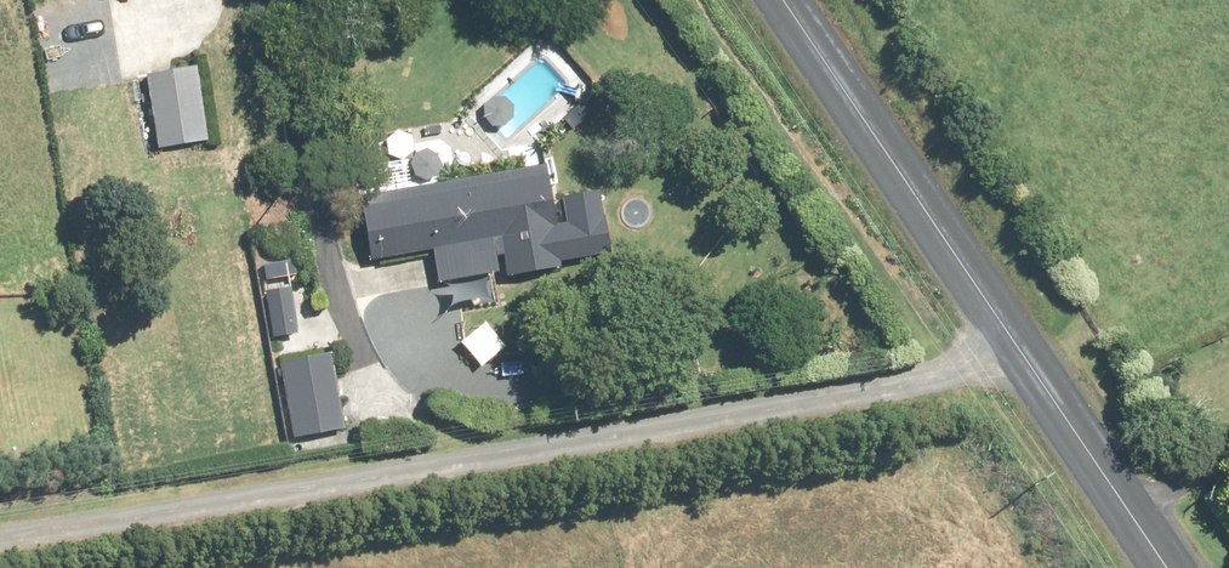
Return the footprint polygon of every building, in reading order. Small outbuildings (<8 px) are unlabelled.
[(209,143),(198,70),(148,78),(160,151),(209,143)] [(557,206),(552,171),(363,198),(371,257),(433,249),(438,282),(505,273),(506,279),(558,271),(558,267),(607,259),(599,200),(557,206)] [(302,333),(289,265),(260,270),(273,338),(302,333)] [(346,431),(332,356),(281,365),(295,440),(346,431)]
